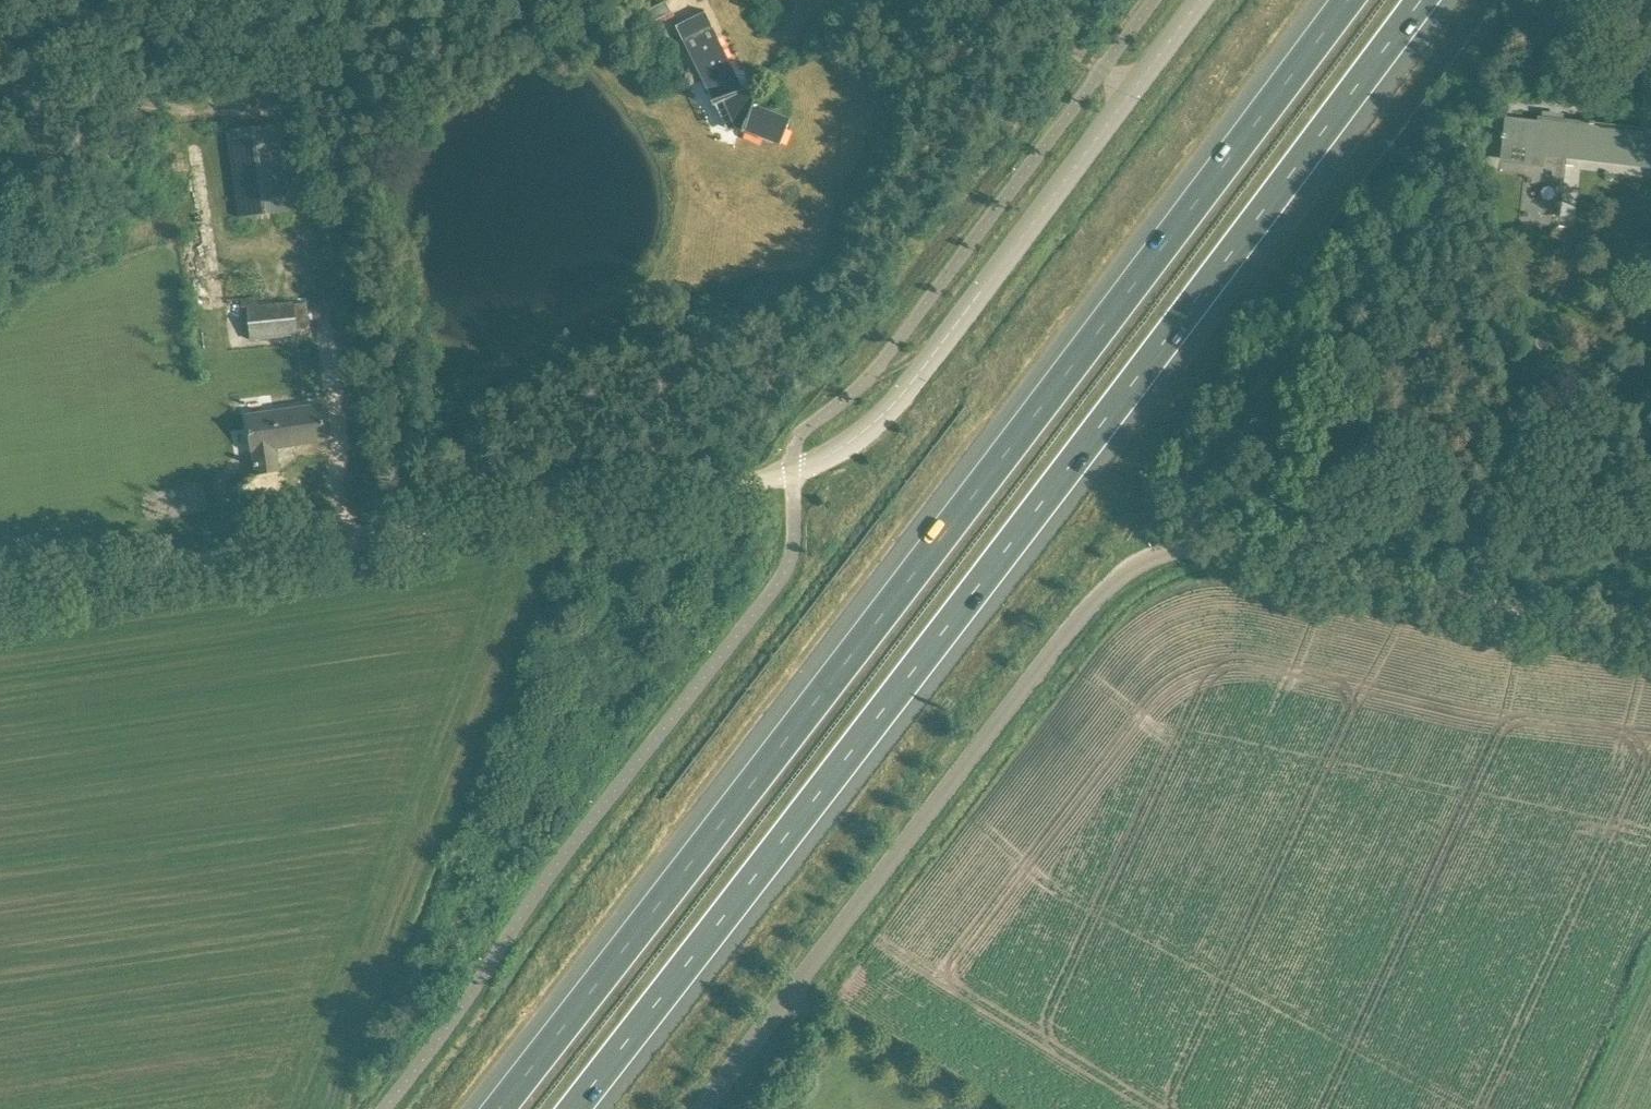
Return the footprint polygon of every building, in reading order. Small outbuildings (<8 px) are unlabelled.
[(663,3),(643,14),(649,24),(669,13),(663,3)] [(745,89),(744,90),(705,12),(686,21),(676,27),(714,100),(712,101),(714,106),(719,104),(732,130),(736,128),(780,146),(790,120),(753,104),(755,98),(755,97),(755,96),(755,94),(755,93),(754,92),(753,91),(752,90),(751,89),(750,89),(748,89),(747,89),(745,89)] [(1567,155),(1650,164),(1650,131),(1593,124),(1593,122),(1589,121),(1588,124),(1540,118),(1539,122),(1507,119),(1505,134),(1502,133),(1501,138),(1504,138),(1502,159),(1500,170),(1526,173),(1518,226),(1559,230),(1567,155)] [(228,132),(238,219),(295,209),(282,122),(228,132)] [(250,340),(298,335),(294,300),(246,305),(250,340)] [(326,440),(323,418),(321,405),(247,415),(252,451),(254,451),(255,463),(255,466),(256,466),(257,474),(279,470),(275,447),(326,440)]
